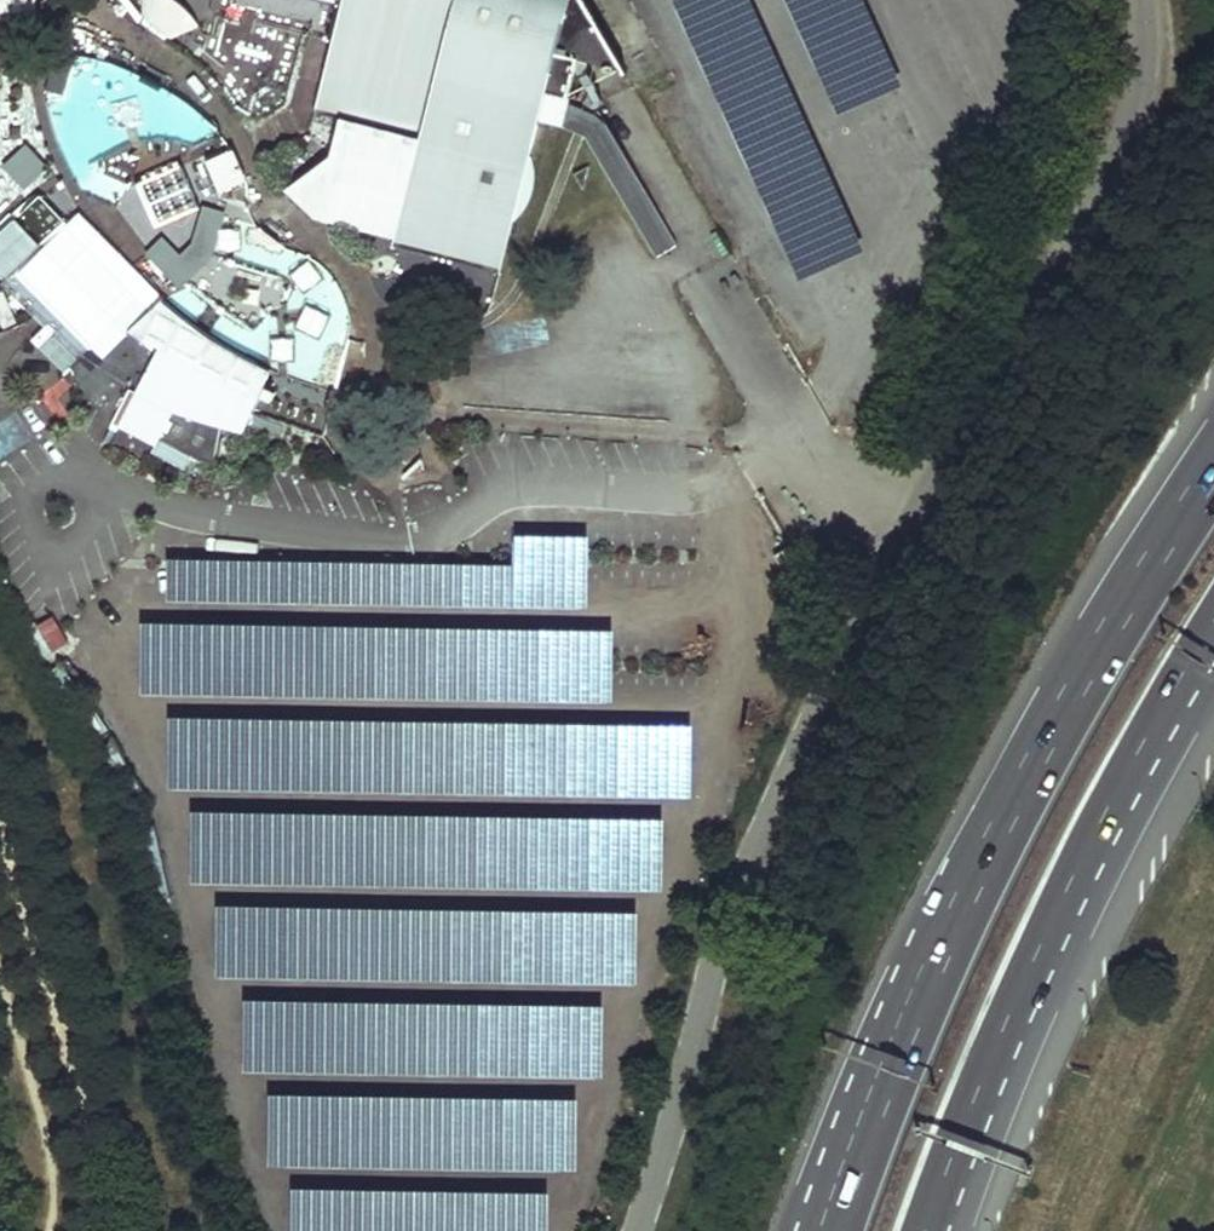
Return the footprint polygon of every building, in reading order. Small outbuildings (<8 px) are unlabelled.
[(34,13),(35,0),(0,0),(0,11),(34,13)] [(163,46),(193,23),(175,0),(130,0),(128,1),(163,46)] [(340,7),(313,111),(417,141),(391,244),(498,272),(513,214),(520,209),(526,198),(530,186),(532,177),(532,165),(529,155),(542,107),(546,92),(567,97),(577,57),(625,70),(583,0),(311,0),(340,7)] [(751,0),(676,0),(671,3),(799,282),(866,252),(751,0)] [(865,0),(784,0),(836,114),(904,85),(865,0)] [(17,40),(18,14),(0,13),(0,39),(17,40)] [(102,230),(136,265),(178,311),(223,344),(277,370),(333,388),(346,344),(350,311),(342,289),(328,269),(312,259),(285,248),(256,223),(247,207),(248,186),(240,167),(230,146),(218,128),(199,109),(165,88),(127,67),(77,55),(65,99),(48,102),(65,157),(85,194),(102,230)] [(18,126),(0,127),(0,165),(19,164),(18,126)] [(582,189),(588,162),(571,172),(582,189)] [(28,216),(49,235),(64,218),(43,199),(28,216)] [(219,425),(228,381),(161,346),(140,384),(219,425)] [(211,465),(219,425),(140,384),(137,392),(129,387),(110,423),(154,445),(158,437),(211,465)] [(167,600),(590,611),(591,536),(517,534),(516,567),(168,559),(167,600)] [(138,696),(616,705),(618,632),(140,623),(138,696)] [(170,796),(696,798),(697,725),(172,722),(170,796)] [(189,884),(667,893),(669,820),(191,811),(189,884)] [(217,979),(635,988),(637,915),(218,906),(217,979)] [(243,1074),(606,1079),(606,1006),(244,1001),(243,1074)] [(267,1167),(577,1172),(580,1099),(268,1095),(267,1167)] [(550,1193),(290,1189),(289,1230),(548,1230),(550,1193)]
